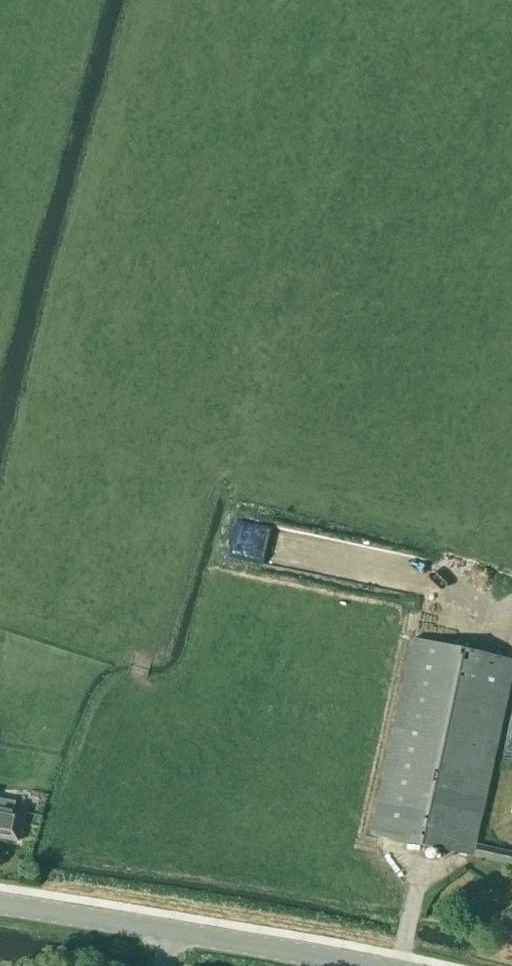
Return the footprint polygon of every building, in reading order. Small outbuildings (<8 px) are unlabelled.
[(476,845),(511,676),(511,660),(413,639),(371,834),(473,856),(511,864),(511,853),(476,845)] [(16,801),(0,798),(0,838),(18,841),(24,812),(14,810),(16,801)]
